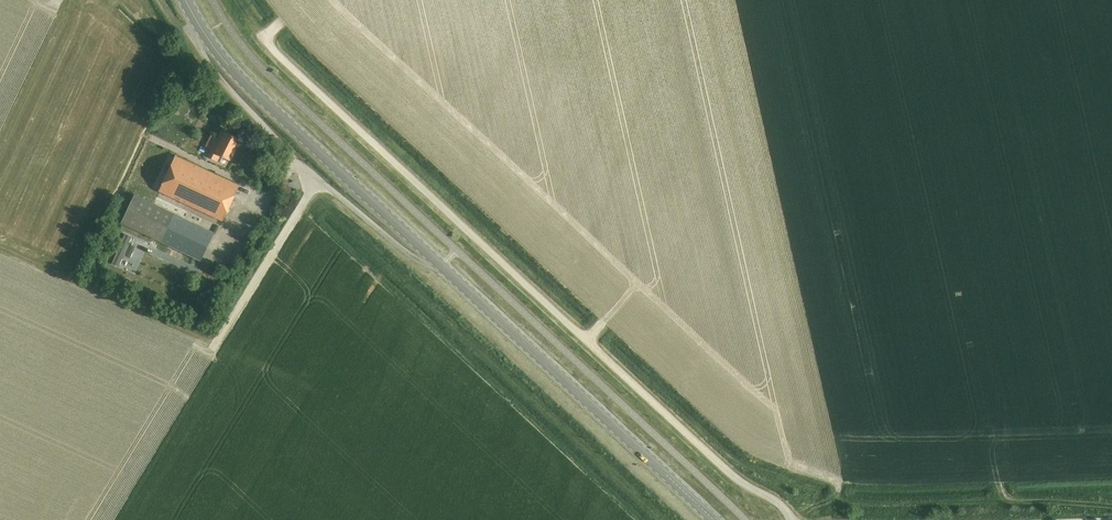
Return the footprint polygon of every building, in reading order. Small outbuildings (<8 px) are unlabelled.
[(230,160),(241,138),(221,128),(208,156),(217,160),(220,155),(230,160)] [(222,220),(239,185),(176,154),(158,190),(222,220)] [(213,231),(173,212),(134,193),(120,221),(200,260),(213,231)]
